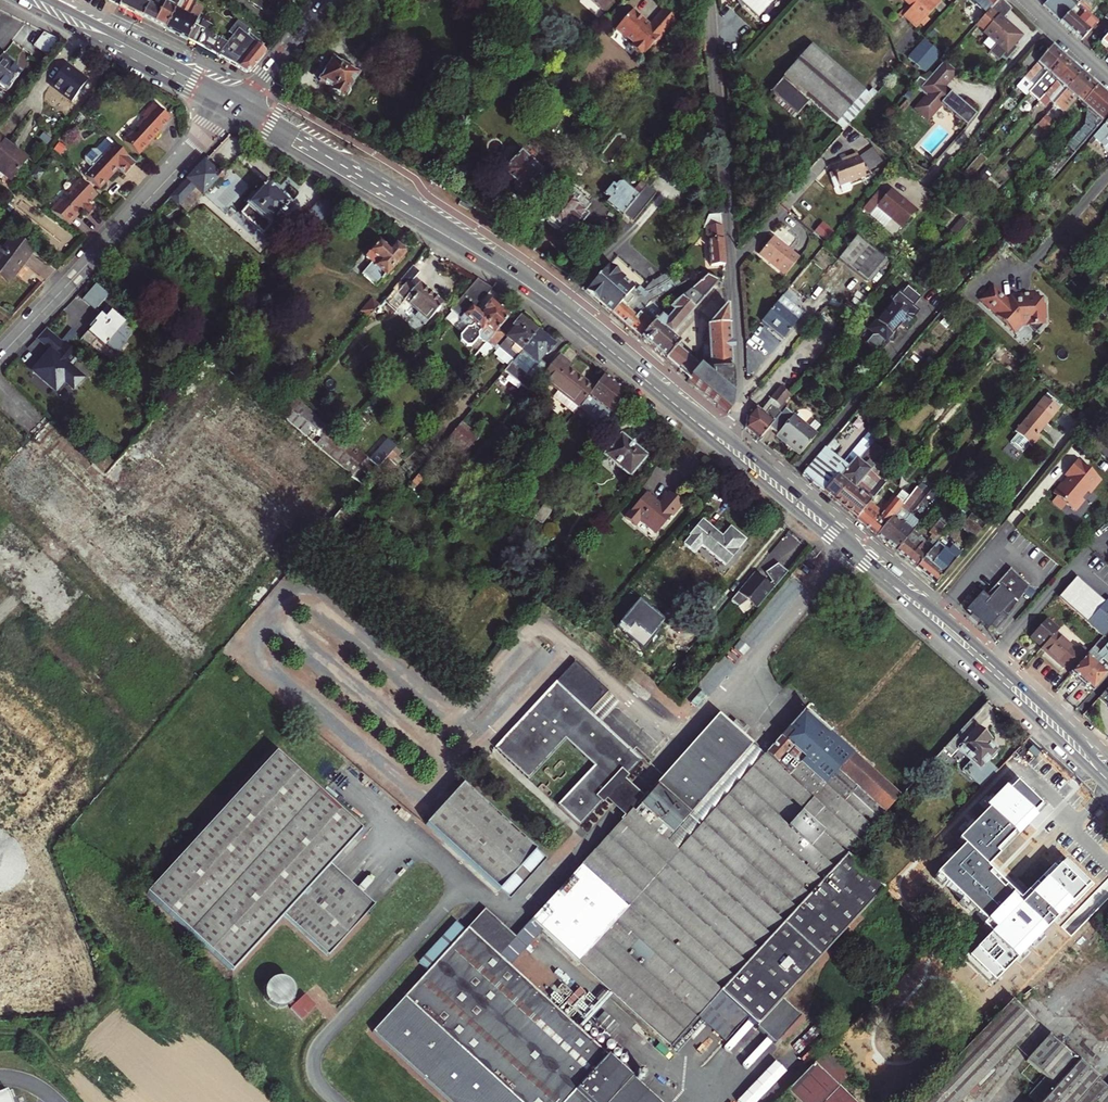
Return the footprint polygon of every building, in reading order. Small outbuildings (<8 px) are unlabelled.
[(149,2),(145,0),(122,0),(120,4),(143,16),(149,2)] [(143,16),(167,27),(180,0),(151,0),(149,2),(143,16)] [(167,27),(190,40),(198,24),(196,24),(198,19),(194,17),(200,3),(195,0),(180,0),(167,27)] [(294,0),(257,0),(255,3),(269,13),(276,4),(286,11),(294,0)] [(602,14),(613,0),(585,0),(602,14)] [(758,19),(776,0),(738,0),(758,19)] [(935,9),(941,2),(941,1),(940,0),(925,0),(935,9)] [(985,14),(989,10),(979,0),(970,0),(985,14)] [(1012,44),(1018,37),(1014,33),(1016,31),(1001,18),(1011,7),(1003,0),(997,0),(989,10),(985,14),(977,23),(998,42),(989,52),(998,60),(1001,56),(1005,60),(1016,48),(1012,44)] [(989,10),(997,0),(979,0),(989,10)] [(1042,6),(1047,10),(1061,23),(1076,7),(1079,4),(1075,0),(1071,0),(1070,1),(1069,0),(1048,0),(1042,6)] [(946,6),(941,2),(935,9),(940,13),(946,6)] [(204,5),(200,3),(194,17),(198,19),(204,5)] [(1080,42),(1095,24),(1076,7),(1061,23),(1080,42)] [(924,10),(911,25),(924,36),(937,21),(924,10)] [(648,29),(630,13),(613,32),(624,41),(625,40),(632,46),(630,49),(640,58),(651,46),(653,49),(676,24),(663,13),(648,29)] [(253,70),(268,52),(237,34),(240,28),(226,21),(219,33),(226,37),(222,46),(202,36),(198,44),(248,70),(253,70)] [(205,29),(198,24),(190,40),(198,44),(202,36),(205,29)] [(45,33),(36,45),(49,51),(58,40),(45,33)] [(924,40),(909,58),(925,72),(940,54),(924,40)] [(807,103),(832,125),(833,127),(864,92),(811,45),(766,95),(793,119),(807,103)] [(1030,91),(1062,54),(1052,45),(1041,58),(1031,70),(1019,84),(1029,93),(1030,91)] [(1031,70),(1041,58),(1036,53),(1026,65),(1031,70)] [(1062,54),(1030,91),(1040,100),(1072,63),(1062,54)] [(2,91),(6,94),(20,76),(11,69),(13,66),(0,55),(0,89),(2,91)] [(357,74),(334,60),(320,83),(334,91),(333,93),(344,99),(345,98),(348,97),(350,93),(348,90),(357,74)] [(943,87),(958,71),(954,70),(944,61),(918,89),(927,96),(915,109),(928,120),(941,104),(966,126),(976,115),(943,87)] [(1072,63),(1040,100),(1046,105),(1050,101),(1054,104),(1081,72),(1072,63)] [(88,80),(66,64),(51,85),(73,101),(88,80)] [(1090,80),(1081,72),(1054,104),(1063,112),(1074,99),(1090,80)] [(1074,99),(1086,110),(1083,126),(1067,145),(1076,153),(1107,115),(1107,96),(1090,80),(1074,99)] [(169,121),(152,106),(140,118),(143,121),(123,143),(138,157),(159,134),(158,133),(169,121)] [(1041,137),(1053,123),(1044,115),(1032,129),(1041,137)] [(1105,147),(1107,143),(1107,119),(1091,139),(1103,149),(1105,147)] [(0,140),(0,175),(10,182),(27,160),(0,140)] [(136,166),(114,146),(84,178),(99,192),(118,172),(124,179),(136,166)] [(1040,177),(1048,184),(1066,164),(1074,155),(1066,148),(1040,177)] [(532,183),(541,172),(520,152),(501,173),(513,184),(511,186),(530,203),(540,191),(532,183)] [(847,164),(830,170),(837,191),(864,181),(856,158),(846,162),(847,164)] [(211,167),(205,161),(160,208),(169,216),(188,196),(191,198),(197,191),(203,196),(218,180),(224,179),(223,173),(218,174),(211,167)] [(645,185),(640,181),(631,191),(623,184),(622,183),(620,183),(618,184),(614,187),(612,185),(604,195),(610,200),(607,204),(620,215),(623,211),(645,185)] [(997,190),(988,181),(979,191),(989,199),(997,190)] [(292,204),(269,183),(241,213),(265,234),(279,217),(283,221),(287,214),(284,212),(292,204)] [(82,185),(61,207),(72,217),(76,221),(81,215),(87,221),(93,214),(87,208),(97,199),(82,185)] [(645,185),(623,211),(632,218),(653,192),(645,185)] [(878,193),(863,209),(869,214),(884,227),(892,219),(896,222),(903,214),(907,211),(911,206),(890,189),(882,197),(878,193)] [(564,197),(546,219),(559,230),(563,226),(573,234),(588,216),(564,197)] [(915,210),(911,206),(907,211),(903,214),(908,219),(915,210)] [(72,217),(61,207),(56,213),(66,223),(72,217)] [(724,264),(725,264),(720,214),(708,216),(704,226),(705,242),(707,242),(710,265),(724,264)] [(907,220),(908,219),(903,214),(896,222),(900,226),(906,219),(907,220)] [(12,236),(0,253),(0,280),(8,286),(34,253),(12,236)] [(872,249),(856,237),(839,259),(853,271),(867,255),(872,249)] [(770,241),(756,257),(781,279),(795,262),(770,241)] [(406,253),(397,245),(390,252),(380,242),(366,258),(375,265),(368,273),(380,283),(406,253)] [(945,251),(939,246),(927,259),(934,265),(945,251)] [(887,261),(872,249),(867,255),(853,271),(868,283),(887,261)] [(607,266),(585,290),(590,294),(612,313),(620,304),(633,315),(651,302),(666,291),(661,285),(652,291),(644,299),(641,296),(636,297),(633,294),(631,292),(634,290),(607,266)] [(661,285),(666,291),(674,285),(665,274),(652,282),(651,281),(644,290),(640,287),(636,292),(633,294),(636,297),(641,296),(644,299),(652,291),(661,285)] [(727,327),(726,304),(706,328),(708,371),(708,372),(709,375),(699,367),(673,345),(677,341),(672,337),(694,311),(704,299),(719,282),(720,280),(703,275),(689,287),(683,293),(679,297),(667,308),(672,313),(666,320),(660,315),(654,322),(641,338),(663,357),(677,369),(688,379),(728,413),(729,401),(730,392),(730,390),(730,378),(730,371),(727,327)] [(480,337),(480,338),(485,342),(489,342),(499,329),(511,315),(501,306),(500,308),(492,301),(486,308),(487,308),(483,313),(475,307),(492,288),(474,277),(448,307),(461,318),(462,322),(468,327),(461,335),(461,340),(468,346),(472,345),(480,337)] [(445,303),(421,282),(416,287),(410,281),(399,293),(395,290),(384,302),(396,313),(407,301),(429,321),(445,303)] [(97,284),(83,300),(96,311),(110,295),(97,284)] [(922,298),(908,286),(901,295),(899,293),(892,302),(885,310),(887,312),(878,322),(875,322),(876,334),(873,334),(866,342),(875,352),(879,347),(882,346),(883,343),(886,340),(887,341),(890,338),(894,339),(897,329),(901,325),(904,328),(917,316),(911,311),(914,308),(922,298)] [(993,288),(982,301),(999,316),(997,317),(1014,331),(1022,322),(1029,321),(1029,325),(1044,324),(1044,318),(1047,318),(1046,303),(1043,303),(1039,303),(1038,297),(1038,292),(1021,293),(1021,300),(1012,300),(1010,303),(993,288)] [(367,317),(379,303),(373,297),(361,311),(367,317)] [(802,315),(801,315),(781,297),(761,320),(783,339),(802,315)] [(982,301),(981,303),(997,317),(999,316),(982,301)] [(654,322),(660,315),(663,313),(651,302),(633,315),(620,304),(612,313),(641,338),(654,322)] [(850,322),(856,316),(841,304),(836,310),(850,322)] [(96,323),(84,338),(93,346),(98,340),(106,346),(108,344),(119,353),(128,342),(127,341),(133,334),(126,328),(129,325),(108,307),(98,319),(99,320),(100,321),(97,324),(96,323)] [(919,313),(914,308),(911,311),(917,316),(919,313)] [(515,360),(538,332),(520,317),(512,327),(515,329),(500,348),(515,360)] [(1044,324),(1029,325),(1037,332),(1044,324)] [(54,353),(63,342),(47,328),(36,339),(51,352),(52,351),(54,353)] [(505,335),(499,329),(489,342),(483,348),(481,350),(487,355),(505,335)] [(531,392),(543,376),(550,368),(541,361),(546,355),(547,356),(555,346),(538,332),(515,360),(506,371),(531,392)] [(80,356),(63,342),(54,353),(52,351),(51,352),(34,372),(54,389),(59,389),(65,382),(75,390),(84,379),(71,368),(80,356)] [(572,364),(561,355),(550,368),(543,376),(559,389),(553,396),(573,413),(572,414),(574,416),(581,407),(579,406),(595,387),(569,367),(572,364)] [(605,374),(581,407),(605,426),(629,393),(605,374)] [(780,387),(759,411),(755,407),(747,417),(745,419),(745,428),(759,439),(770,426),(785,408),(787,405),(785,402),(790,396),(780,387)] [(1017,433),(1011,442),(1022,451),(1029,443),(1032,446),(1040,436),(1036,432),(1038,430),(1040,432),(1059,408),(1044,396),(1014,431),(1017,433)] [(801,453),(817,434),(785,408),(770,426),(791,445),(790,449),(796,454),(801,453)] [(464,422),(449,439),(465,453),(480,436),(464,422)] [(847,466),(825,448),(802,475),(832,500),(862,464),(856,459),(876,435),(872,432),(851,456),(854,459),(847,466)] [(648,457),(622,435),(604,455),(630,478),(648,457)] [(862,464),(864,465),(879,447),(874,442),(878,437),(876,435),(856,459),(862,464)] [(684,445),(678,440),(667,453),(673,458),(684,445)] [(372,462),(380,468),(398,448),(390,441),(372,462)] [(404,451),(399,446),(398,448),(380,468),(388,475),(391,471),(387,468),(393,461),(397,464),(402,459),(399,457),(404,451)] [(932,466),(936,461),(931,456),(927,461),(932,466)] [(946,462),(941,458),(922,481),(924,484),(932,476),(933,477),(946,462)] [(1064,503),(1074,511),(1083,500),(1080,497),(1086,491),(1091,490),(1100,479),(1076,459),(1064,474),(1068,478),(1064,483),(1060,483),(1052,493),(1056,496),(1051,501),(1060,508),(1064,503)] [(864,465),(862,464),(832,500),(855,519),(870,501),(880,490),(885,483),(882,480),(876,486),(865,477),(870,471),(864,465)] [(892,483),(898,477),(894,473),(888,480),(892,483)] [(424,477),(420,474),(412,483),(417,486),(424,477)] [(885,483),(880,490),(885,494),(893,484),(892,483),(888,480),(885,483)] [(880,509),(870,501),(855,519),(875,534),(913,489),(908,485),(895,500),(891,496),(880,509)] [(913,489),(875,534),(886,544),(910,515),(912,513),(906,508),(921,490),(916,485),(913,489)] [(661,503),(648,492),(627,517),(637,526),(642,521),(645,524),(672,492),(671,492),(661,503)] [(684,503),(672,492),(645,524),(657,534),(684,503)] [(516,495),(509,504),(516,509),(523,500),(516,495)] [(554,511),(545,504),(541,509),(535,517),(544,523),(554,511)] [(535,517),(541,509),(537,506),(527,518),(532,522),(535,517)] [(973,537),(985,523),(972,513),(960,527),(973,537)] [(925,524),(922,521),(920,523),(896,552),(916,568),(933,547),(936,543),(934,541),(951,519),(945,514),(929,533),(931,535),(928,538),(931,540),(928,543),(917,533),(925,524)] [(896,552),(920,523),(910,515),(886,544),(896,552)] [(724,536),(704,519),(691,535),(691,536),(685,544),(696,554),(703,546),(727,566),(741,550),(739,549),(747,540),(732,527),(724,536)] [(940,552),(933,547),(916,568),(935,583),(971,540),(966,535),(955,548),(948,542),(940,552)] [(758,609),(789,573),(780,564),(767,572),(773,582),(769,584),(755,572),(731,600),(739,607),(751,600),(756,607),(758,609)] [(1030,585),(1009,567),(983,596),(986,599),(1001,611),(1006,616),(1030,585)] [(1058,596),(1102,637),(1107,630),(1107,598),(1105,602),(1076,576),(1058,596)] [(637,599),(619,621),(628,628),(633,622),(648,635),(654,627),(662,619),(637,599)] [(986,599),(982,604),(981,604),(996,617),(997,616),(1001,611),(986,599)] [(1042,647),(1056,632),(1057,630),(1046,619),(1028,639),(1035,644),(1037,642),(1042,647)] [(628,628),(619,621),(615,626),(641,648),(657,630),(654,627),(648,635),(633,622),(628,628)] [(1072,671),(1089,652),(1083,647),(1078,651),(1056,632),(1042,647),(1040,650),(1057,666),(1059,664),(1063,668),(1065,666),(1072,671)] [(750,649),(742,642),(737,648),(744,655),(750,649)] [(1089,652),(1072,671),(1070,674),(1080,683),(1107,651),(1107,647),(1106,645),(1097,654),(1092,649),(1089,652)] [(1107,673),(1107,663),(1107,662),(1107,660),(1107,651),(1080,683),(1091,693),(1107,673)] [(590,712),(592,710),(601,700),(609,692),(576,661),(495,748),(530,780),(567,740),(595,766),(559,805),(582,826),(642,761),(590,712)] [(806,710),(790,728),(801,739),(817,721),(806,710)] [(766,756),(721,716),(656,785),(658,787),(629,820),(626,817),(517,938),(485,910),(466,931),(456,922),(419,963),(429,972),(428,973),(567,1101),(657,1101),(544,996),(577,961),(672,1048),(704,1014),(717,999),(722,994),(759,1027),(785,999),(886,888),(855,860),(908,796),(817,721),(801,739),(790,728),(766,756)] [(976,727),(971,722),(946,751),(953,756),(959,750),(976,766),(968,775),(982,787),(1001,768),(992,759),(1000,751),(990,743),(992,740),(977,727),(976,727)] [(177,864),(201,887),(175,918),(233,972),(285,916),(318,947),(354,906),(356,903),(324,873),(331,865),(363,831),(278,753),(177,864)] [(538,850),(465,784),(426,826),(500,893),(538,850)] [(963,848),(936,876),(985,924),(982,927),(990,935),(968,957),(994,983),(1089,886),(1064,861),(1056,869),(1053,866),(1018,902),(984,869),(997,857),(993,854),(1038,807),(1014,784),(957,843),(963,848)] [(175,918),(201,887),(177,864),(149,894),(175,918)] [(363,895),(331,865),(324,873),(356,903),(363,895)] [(368,914),(375,906),(363,895),(356,903),(368,914)] [(356,903),(354,906),(366,917),(368,914),(356,903)] [(329,957),(366,917),(354,906),(318,947),(329,957)] [(428,973),(374,1033),(374,1034),(449,1101),(567,1101),(428,973)] [(269,1001),(270,1003),(273,1005),(277,1007),(279,1007),(281,1008),(285,1007),(287,1007),(290,1005),(293,1008),(291,1010),(302,1021),(317,1007),(306,996),(296,1005),(293,1002),(295,999),(296,996),(297,994),(297,991),(296,989),(295,985),(294,984),(292,982),(290,980),(287,978),(285,978),(282,977),(280,977),(277,978),(274,979),(271,981),(270,983),(268,985),(267,988),(266,991),(266,994),(267,997),(268,1000),(269,1001)] [(724,1005),(717,999),(704,1014),(710,1020),(724,1005)] [(759,1027),(762,1030),(777,1043),(803,1015),(785,999),(759,1027)] [(1014,1001),(915,1101),(963,1101),(1038,1025),(1014,1001)] [(1051,1036),(1028,1061),(1058,1087),(1044,1101),(1107,1101),(1107,1087),(1051,1036)] [(854,1073),(834,1053),(830,1049),(789,1092),(799,1101),(854,1101),(840,1088),(854,1073)] [(1016,1083),(999,1101),(1038,1101),(1016,1083)]
